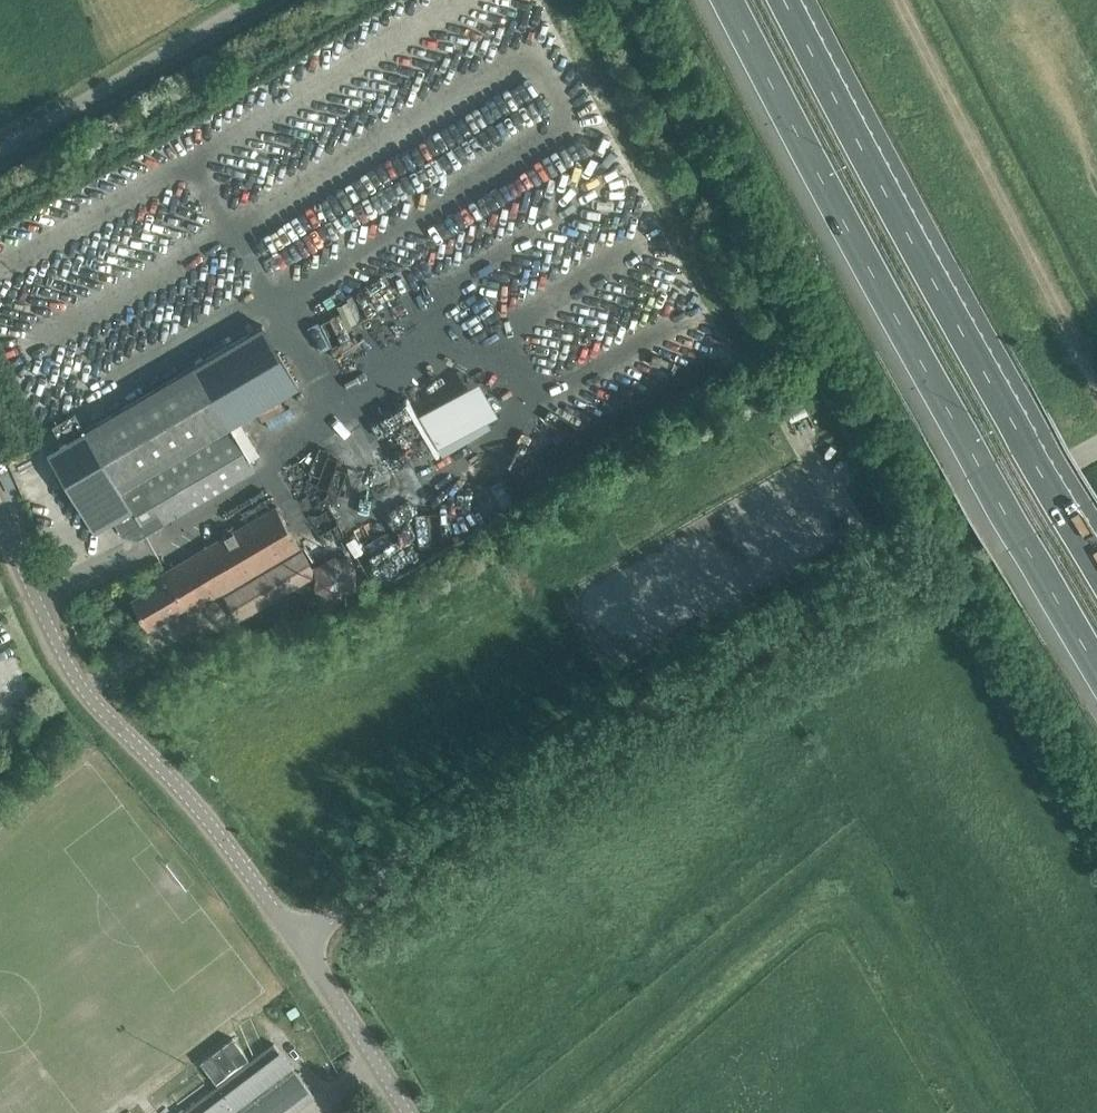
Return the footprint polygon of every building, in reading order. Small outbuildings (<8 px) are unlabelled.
[(351,299),(341,300),(345,321),(355,320),(351,299)] [(122,489),(230,426),(300,385),(264,324),(86,428),(122,489)] [(23,392),(43,431),(58,424),(38,385),(23,392)] [(138,538),(147,532),(125,494),(122,489),(86,428),(85,428),(63,441),(48,450),(96,531),(115,520),(123,533),(138,538)] [(233,431),(125,494),(147,532),(255,469),(233,431)] [(469,484),(457,464),(446,471),(458,490),(469,484)] [(277,506),(166,570),(169,576),(132,598),(149,627),(186,605),(190,611),(314,538),(297,509),(283,517),(277,506)] [(240,618),(312,575),(299,554),(227,597),(240,618)] [(181,1112),(291,1112),(314,1096),(274,1042),(250,1060),(248,1057),(247,1056),(237,1043),(233,1037),(200,1061),(206,1069),(216,1081),(218,1085),(217,1085),(197,1100),(181,1112)]
